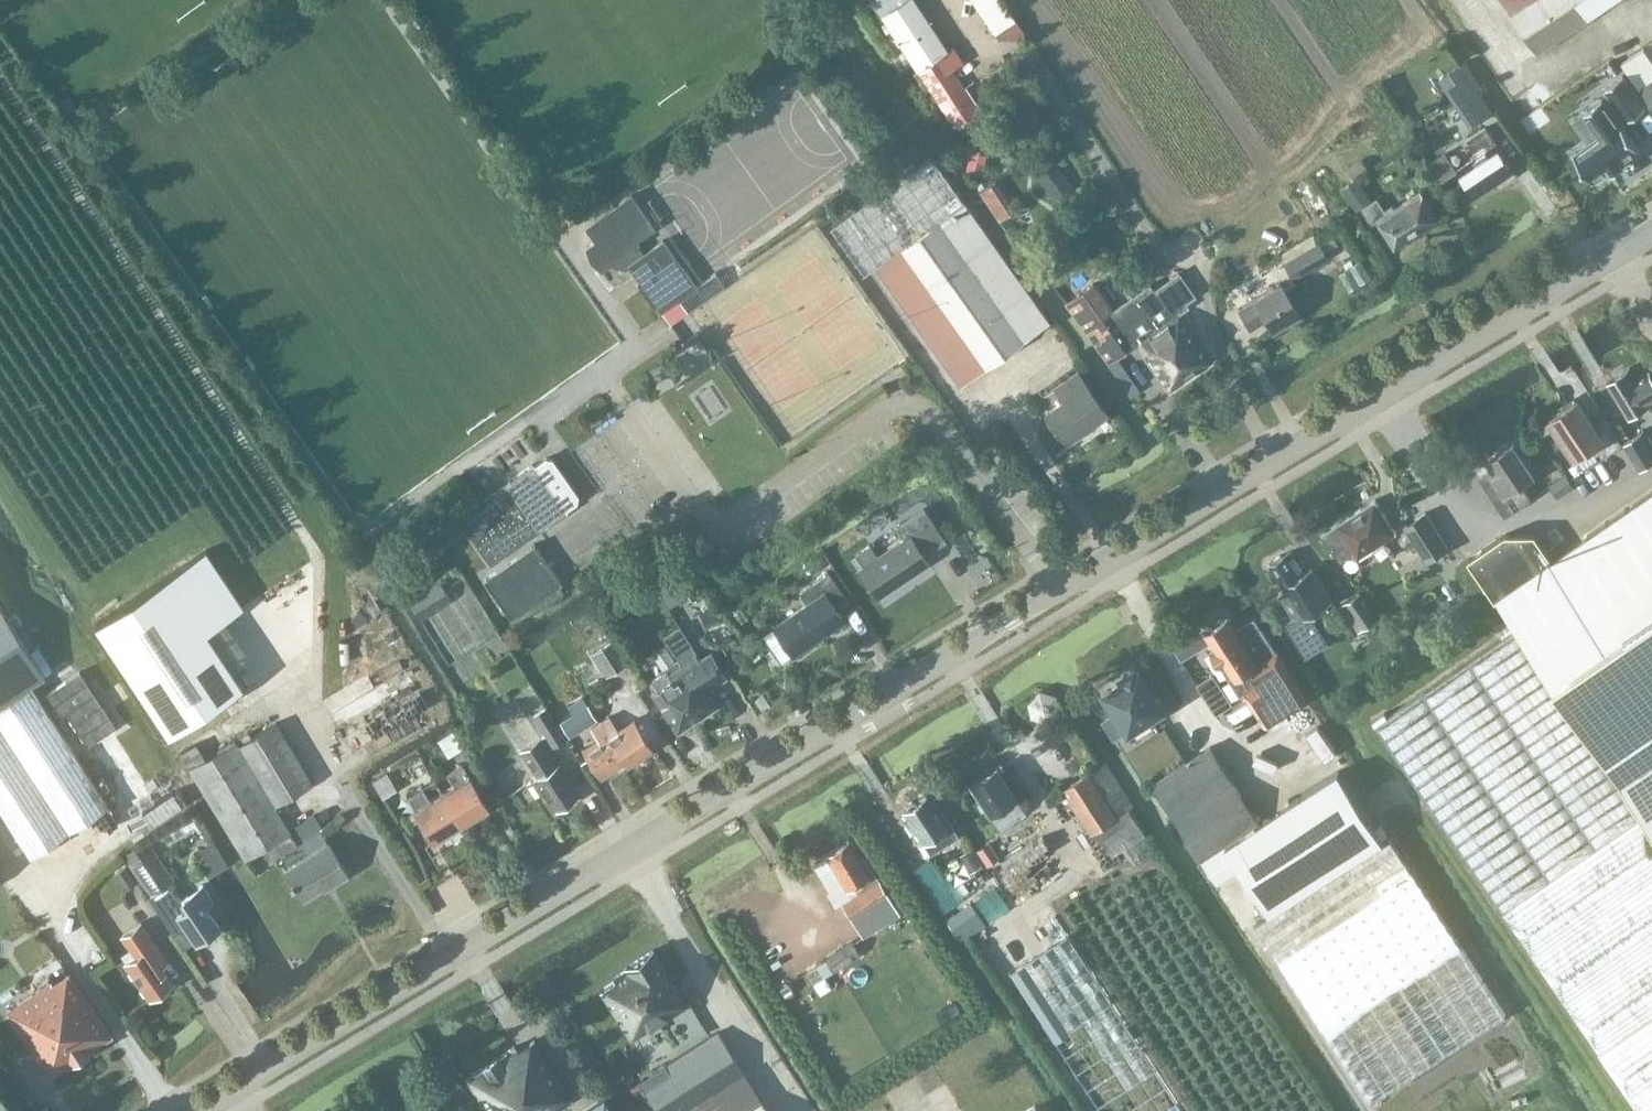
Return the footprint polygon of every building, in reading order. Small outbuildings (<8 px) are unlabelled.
[(882,13),(955,124),(978,109),(942,53),(946,50),(914,0),(903,0),(882,13)] [(1539,51),(1591,16),(1615,0),(1505,0),(1539,51)] [(1602,98),(1584,111),(1600,134),(1572,153),(1591,180),(1609,168),(1611,172),(1623,163),(1621,160),(1638,148),(1620,121),(1626,117),(1627,118),(1628,119),(1646,107),(1623,74),(1605,87),(1614,99),(1606,104),(1602,98)] [(1643,85),(1651,99),(1651,80),(1643,85)] [(1470,125),(1493,110),(1478,88),(1455,103),(1470,125)] [(1505,180),(1516,173),(1486,127),(1467,138),(1478,155),(1459,168),(1476,195),(1503,178),(1505,180)] [(863,273),(874,265),(962,201),(929,155),(830,226),(863,273)] [(1036,179),(1046,205),(1066,197),(1055,171),(1036,179)] [(1373,200),(1358,177),(1342,188),(1356,210),(1362,208),(1372,223),(1377,220),(1379,223),(1378,224),(1395,249),(1439,219),(1421,191),(1394,208),(1392,205),(1385,210),(1377,198),(1373,200)] [(584,243),(588,249),(591,257),(594,261),(601,267),(602,269),(639,243),(636,239),(654,227),(632,194),(586,226),(594,237),(584,243)] [(1002,257),(962,201),(874,265),(960,384),(1024,339),(977,275),(1002,257)] [(693,283),(663,240),(629,263),(640,280),(639,282),(644,290),(647,290),(661,310),(693,288),(693,283)] [(1293,278),(1327,258),(1318,243),(1284,263),(1293,278)] [(1148,285),(1136,294),(1160,329),(1192,374),(1216,357),(1183,310),(1188,306),(1185,302),(1194,296),(1177,273),(1152,291),(1148,285)] [(1272,329),(1298,313),(1280,283),(1254,299),(1238,308),(1250,328),(1266,319),(1272,329)] [(1094,284),(1066,303),(1108,362),(1140,339),(1149,352),(1144,356),(1160,379),(1169,391),(1192,374),(1160,329),(1136,294),(1113,311),(1096,287),(1094,284)] [(1651,401),(1651,375),(1650,371),(1637,379),(1630,367),(1608,381),(1629,416),(1651,401)] [(1067,442),(1107,413),(1077,372),(1055,387),(1064,399),(1046,412),(1067,442)] [(1604,457),(1623,443),(1606,417),(1597,423),(1580,398),(1549,419),(1576,459),(1596,445),(1604,457)] [(521,428),(539,422),(534,408),(517,414),(521,428)] [(1651,461),(1651,441),(1644,429),(1625,442),(1642,467),(1651,461)] [(1514,442),(1510,445),(1508,442),(1499,449),(1500,451),(1489,459),(1495,467),(1481,477),(1506,515),(1532,497),(1523,484),(1536,475),(1514,442)] [(546,458),(535,466),(533,464),(458,517),(491,563),(566,510),(565,509),(576,501),(577,495),(552,459),(546,458)] [(1573,485),(1569,480),(1565,474),(1550,484),(1558,496),(1572,486),(1573,485)] [(1471,557),(1499,597),(1501,596),(1515,616),(1500,626),(1508,637),(1518,630),(1623,784),(1651,764),(1651,491),(1554,558),(1536,533),(1507,533),(1471,557)] [(1384,542),(1398,532),(1376,498),(1324,532),(1343,561),(1356,552),(1359,558),(1374,548),(1376,550),(1385,544),(1384,542)] [(1425,512),(1404,525),(1427,561),(1448,547),(1425,512)] [(924,555),(935,547),(914,515),(896,526),(904,538),(877,556),(873,549),(858,559),(862,566),(858,569),(877,597),(929,562),(924,555)] [(511,619),(547,593),(562,582),(535,544),(484,580),(511,619)] [(206,550),(96,623),(169,733),(242,684),(206,630),(243,606),(206,550)] [(1274,562),(1270,564),(1286,591),(1281,594),(1296,618),(1286,624),(1307,658),(1324,647),(1316,635),(1322,631),(1311,613),(1332,600),(1312,569),(1305,573),(1291,551),(1283,556),(1280,555),(1274,558),(1274,562)] [(682,599),(700,588),(681,558),(664,568),(682,599)] [(760,636),(779,663),(844,619),(836,607),(847,600),(828,572),(799,591),(807,603),(760,636)] [(421,619),(451,601),(438,580),(409,599),(421,619)] [(1360,592),(1341,605),(1359,631),(1378,619),(1360,592)] [(29,685),(45,674),(0,605),(0,703),(29,685)] [(1229,616),(1205,632),(1214,647),(1211,649),(1231,680),(1243,672),(1253,687),(1245,691),(1264,721),(1307,694),(1279,649),(1276,651),(1255,618),(1237,629),(1229,616)] [(1376,721),(1642,1110),(1651,1110),(1651,827),(1623,784),(1518,630),(1508,637),(1391,716),(1389,712),(1376,721)] [(613,639),(593,652),(608,676),(628,664),(613,639)] [(650,650),(662,668),(675,659),(663,642),(650,650)] [(674,677),(672,678),(671,678),(697,717),(717,704),(707,689),(727,676),(710,650),(697,658),(693,653),(680,661),(682,664),(671,671),(674,677)] [(429,707),(406,669),(331,715),(354,752),(429,707)] [(671,678),(672,678),(666,669),(651,679),(657,688),(652,691),(677,730),(697,717),(671,678)] [(1137,673),(1135,669),(1123,676),(1125,680),(1106,693),(1130,730),(1163,708),(1140,671),(1137,673)] [(0,703),(0,810),(30,855),(106,803),(74,754),(117,726),(80,670),(37,698),(29,685),(0,703)] [(545,709),(533,717),(552,746),(564,738),(545,709)] [(1130,745),(1154,783),(1192,758),(1165,715),(1144,729),(1148,734),(1130,745)] [(609,716),(600,722),(625,762),(626,764),(652,747),(634,719),(618,729),(609,716)] [(625,762),(600,722),(592,727),(601,740),(583,751),(600,778),(625,762)] [(239,746),(276,808),(313,785),(275,723),(239,746)] [(448,754),(464,743),(453,726),(437,736),(448,754)] [(1317,728),(1305,735),(1323,761),(1334,753),(1317,728)] [(556,809),(579,794),(558,763),(557,764),(540,739),(521,750),(538,776),(532,781),(541,795),(545,792),(556,809)] [(290,831),(276,808),(239,746),(235,740),(205,758),(195,743),(181,752),(190,767),(189,768),(244,858),(290,831)] [(1212,745),(1192,758),(1154,783),(1179,822),(1237,785),(1212,745)] [(442,792),(461,823),(488,807),(469,776),(462,764),(448,773),(455,785),(442,792)] [(1623,784),(1651,827),(1651,764),(1623,784)] [(998,822),(1024,805),(997,765),(971,782),(982,798),(979,800),(985,809),(988,807),(998,822)] [(1261,821),(1202,858),(1219,882),(1243,866),(1273,912),(1389,836),(1344,768),(1261,821)] [(1121,815),(1091,770),(1065,788),(1111,858),(1124,849),(1131,860),(1155,845),(1131,808),(1121,815)] [(1261,821),(1237,785),(1179,822),(1202,858),(1261,821)] [(433,840),(461,823),(442,792),(429,800),(422,788),(408,797),(415,808),(415,809),(433,840)] [(959,834),(944,809),(940,812),(929,795),(917,802),(914,800),(907,804),(907,809),(903,811),(924,844),(926,842),(932,852),(959,834)] [(332,883),(347,874),(328,843),(319,829),(303,838),(312,853),(285,869),(302,898),(331,881),(332,883)] [(1273,912),(1258,923),(1375,1100),(1507,1012),(1390,835),(1389,836),(1273,912)] [(863,936),(901,914),(865,855),(862,857),(851,840),(825,855),(847,891),(854,886),(858,893),(842,902),(863,936)] [(152,848),(129,863),(150,894),(148,895),(158,910),(173,932),(184,924),(196,942),(220,926),(207,906),(214,901),(203,884),(182,898),(180,895),(172,882),(174,880),(152,848)] [(162,992),(163,989),(174,981),(162,964),(167,961),(141,922),(122,935),(135,955),(125,962),(149,998),(153,996),(156,996),(162,992)] [(1006,967),(1101,1110),(1185,1110),(1066,930),(1006,967)] [(851,939),(825,956),(834,971),(861,954),(851,939)] [(653,949),(624,968),(625,970),(658,1022),(687,1004),(653,949)] [(807,982),(830,970),(824,956),(800,969),(807,982)] [(658,1022),(625,970),(612,978),(614,981),(600,990),(631,1039),(658,1022)] [(50,1076),(111,1035),(69,973),(53,984),(51,981),(7,1011),(50,1076)] [(719,1031),(638,1082),(640,1084),(657,1110),(688,1110),(746,1074),(719,1031)] [(574,1101),(534,1039),(517,1050),(515,1045),(466,1076),(487,1110),(557,1110),(574,1101)] [(583,1110),(612,1110),(604,1098),(583,1110)] [(744,1110),(770,1110),(763,1099),(744,1110)]
